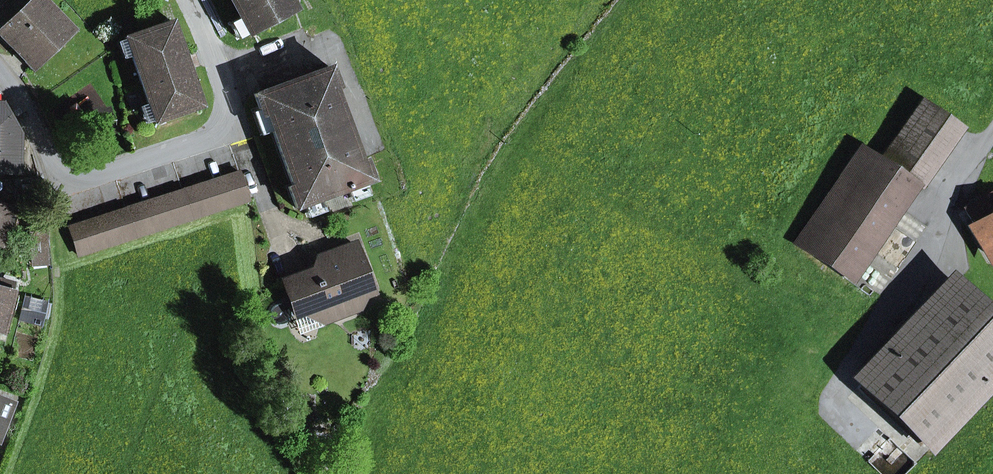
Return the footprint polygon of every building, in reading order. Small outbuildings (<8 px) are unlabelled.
[(34,63),(69,31),(39,0),(35,0),(3,31),(34,63)] [(288,0),(231,0),(249,33),(293,9),(288,0)] [(154,121),(154,122),(201,106),(171,21),(125,37),(125,39),(131,56),(148,103),(154,121)] [(123,59),(131,56),(125,39),(116,42),(123,59)] [(337,88),(329,66),(254,94),(259,109),(261,115),(265,114),(271,130),(292,185),(287,187),(295,208),(303,205),(320,199),(347,189),(363,183),(371,180),(363,159),(359,160),(333,89),(337,88)] [(19,134),(2,103),(0,103),(0,172),(18,173),(19,134)] [(145,124),(154,121),(148,103),(139,106),(145,124)] [(880,162),(908,181),(910,179),(917,183),(956,127),(921,103),(880,162)] [(260,135),(271,130),(265,114),(261,115),(259,109),(251,112),(260,135)] [(908,181),(880,162),(860,148),(795,242),(843,276),(908,181)] [(69,227),(78,255),(248,200),(239,172),(69,227)] [(351,201),(368,195),(363,183),(347,189),(351,201)] [(965,210),(975,227),(970,231),(979,246),(984,243),(992,258),(992,194),(965,210)] [(307,217),(324,211),(320,199),(303,205),(307,217)] [(3,253),(9,205),(0,204),(0,253),(3,253)] [(31,233),(33,264),(47,263),(45,232),(31,233)] [(333,253),(337,262),(283,282),(295,315),(317,307),(337,316),(360,307),(357,297),(372,292),(355,245),(333,253)] [(2,331),(14,284),(0,281),(0,331),(2,331)] [(924,442),(992,369),(992,320),(955,284),(862,383),(924,442)] [(11,402),(0,398),(0,433),(11,402)]
